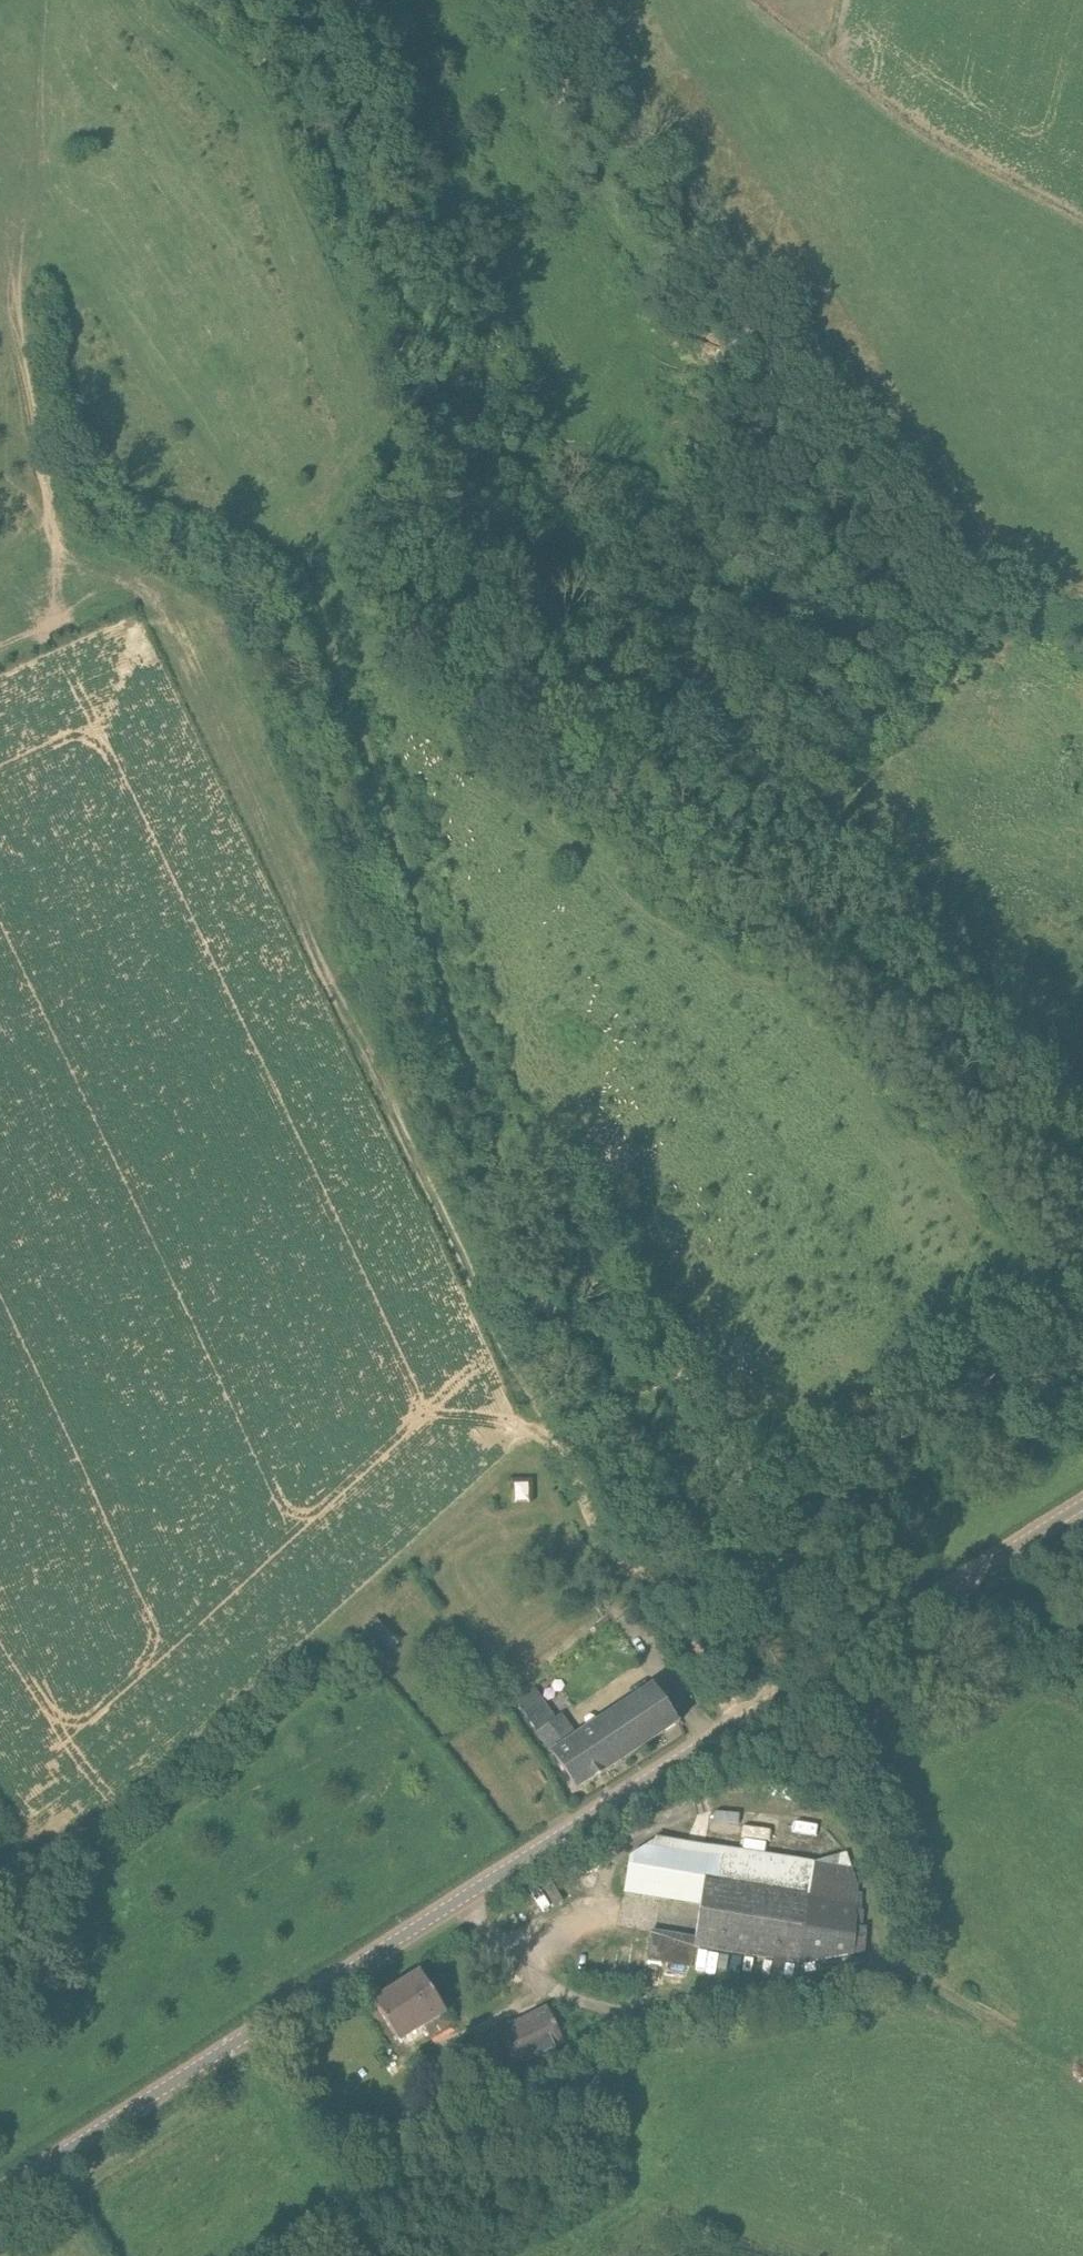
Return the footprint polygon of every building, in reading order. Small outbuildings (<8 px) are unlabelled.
[(516,1480),(517,1500),(533,1500),(532,1480),(516,1480)] [(513,1697),(549,1748),(567,1736),(531,1684),(513,1697)] [(654,1687),(553,1755),(576,1791),(679,1723),(654,1687)] [(847,1853),(816,1861),(721,1847),(717,1877),(705,1876),(709,1851),(682,1847),(680,1858),(673,1901),(702,1906),(696,1949),(802,1963),(802,1964),(855,1955),(858,1884),(847,1853)] [(625,1893),(646,1897),(651,1869),(641,1867),(642,1858),(632,1856),(630,1865),(625,1893)] [(694,1959),(694,1942),(651,1942),(651,1959),(694,1959)] [(397,2039),(444,2010),(420,1972),(373,2002),(397,2039)] [(515,2066),(564,2042),(547,2007),(497,2032),(515,2066)] [(408,2066),(412,2071),(421,2064),(417,2059),(408,2066)]
